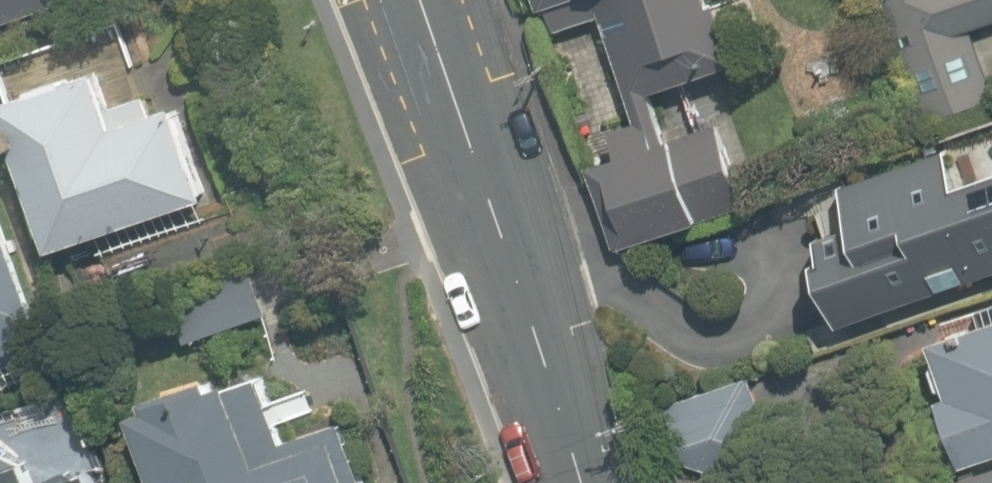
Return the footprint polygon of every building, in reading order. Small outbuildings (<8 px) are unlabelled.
[(69,0),(0,0),(0,26),(69,0)] [(616,254),(745,211),(716,123),(666,139),(651,93),(741,63),(720,1),(712,4),(711,0),(536,0),(539,8),(548,35),(602,18),(637,122),(611,131),(620,157),(587,168),(616,254)] [(900,68),(963,48),(959,34),(991,24),(991,0),(878,0),(900,68)] [(1,101),(48,250),(213,198),(183,104),(152,114),(146,95),(105,108),(94,72),(1,101)] [(947,300),(991,285),(991,148),(907,176),(947,300)] [(28,358),(18,328),(39,321),(0,206),(0,367),(28,358)] [(165,297),(181,345),(267,316),(251,268),(165,297)] [(963,467),(991,458),(991,322),(933,342),(950,392),(939,396),(963,467)] [(663,405),(685,467),(719,482),(759,482),(787,473),(752,373),(663,405)] [(343,421),(280,441),(259,378),(216,393),(210,377),(147,398),(151,410),(132,416),(154,482),(364,482),(343,421)] [(92,463),(35,481),(27,455),(22,439),(6,444),(0,446),(0,482),(99,482),(92,463)] [(968,482),(991,482),(991,474),(968,482)]
